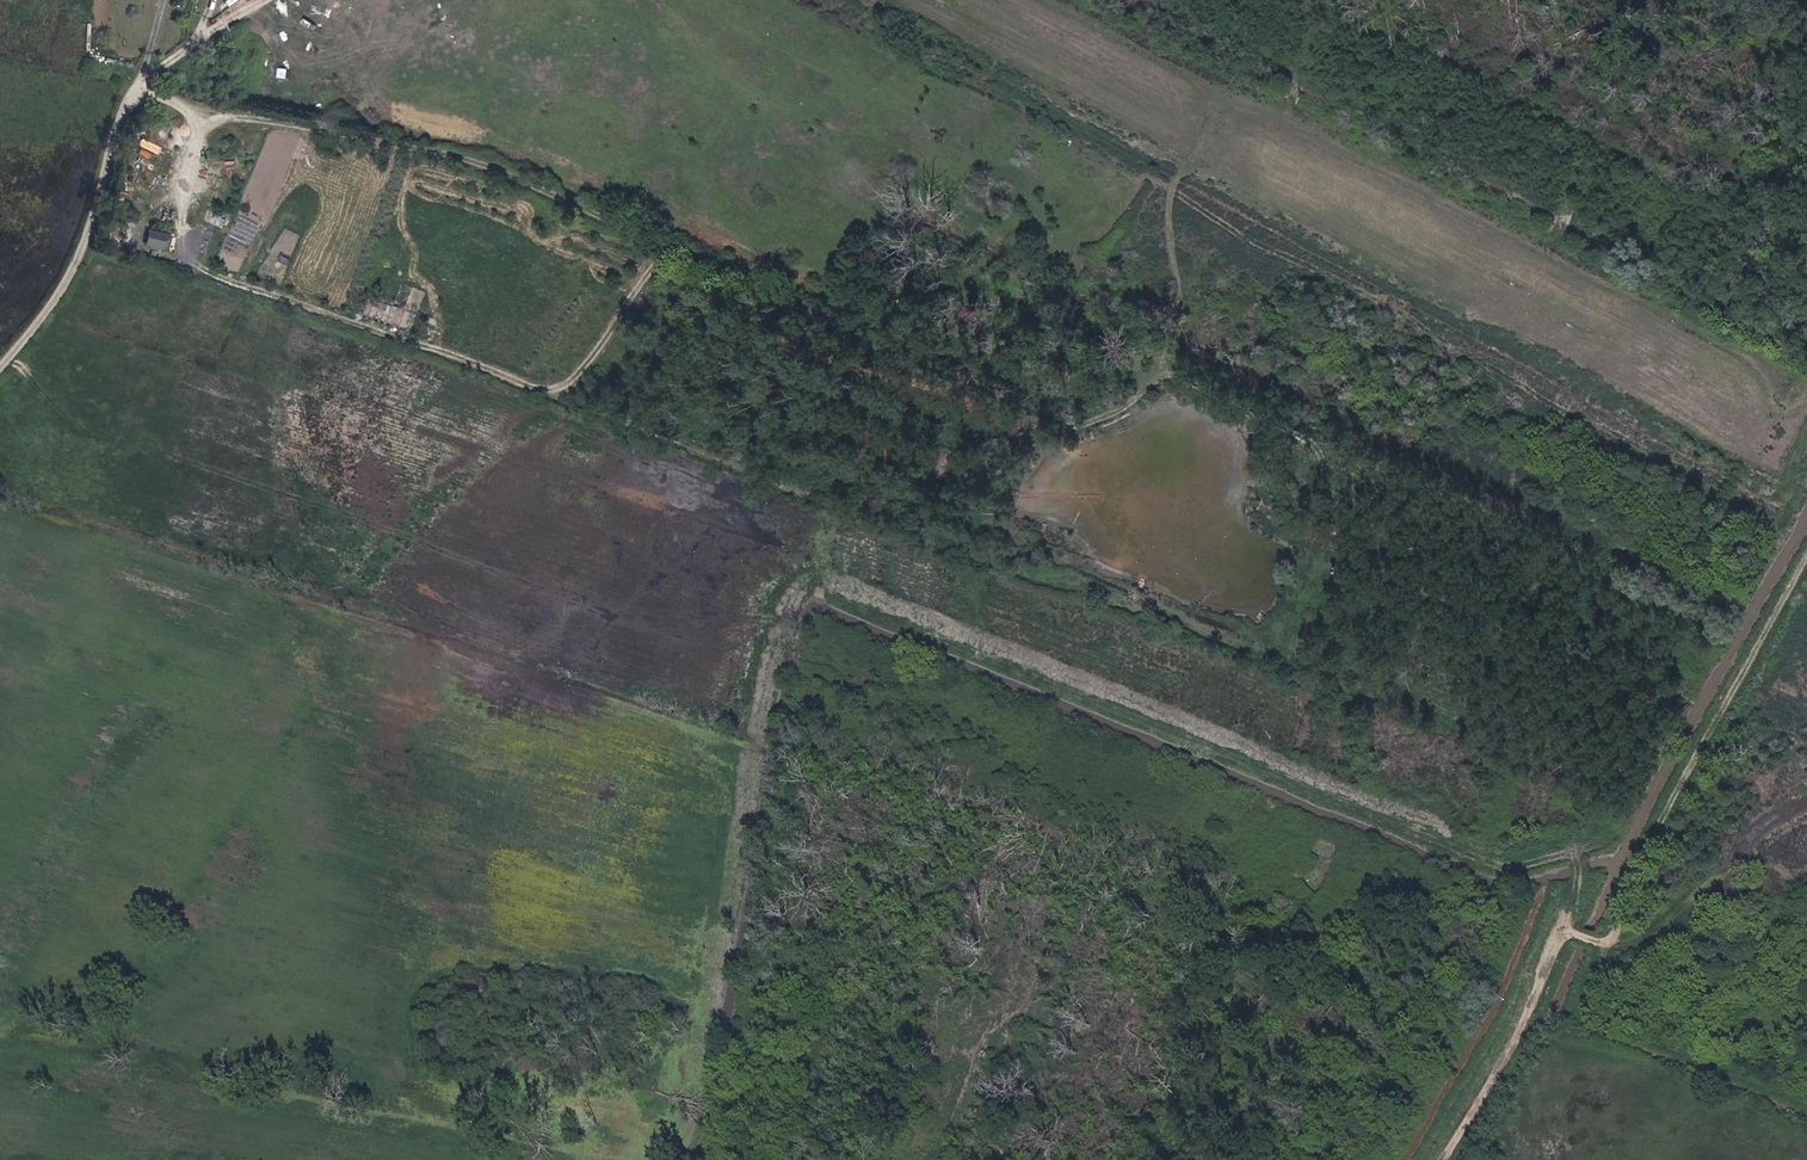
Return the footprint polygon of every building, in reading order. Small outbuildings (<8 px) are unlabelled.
[(129,222),(124,235),(139,240),(144,227),(129,222)] [(149,229),(144,227),(139,240),(145,242),(149,229)]
